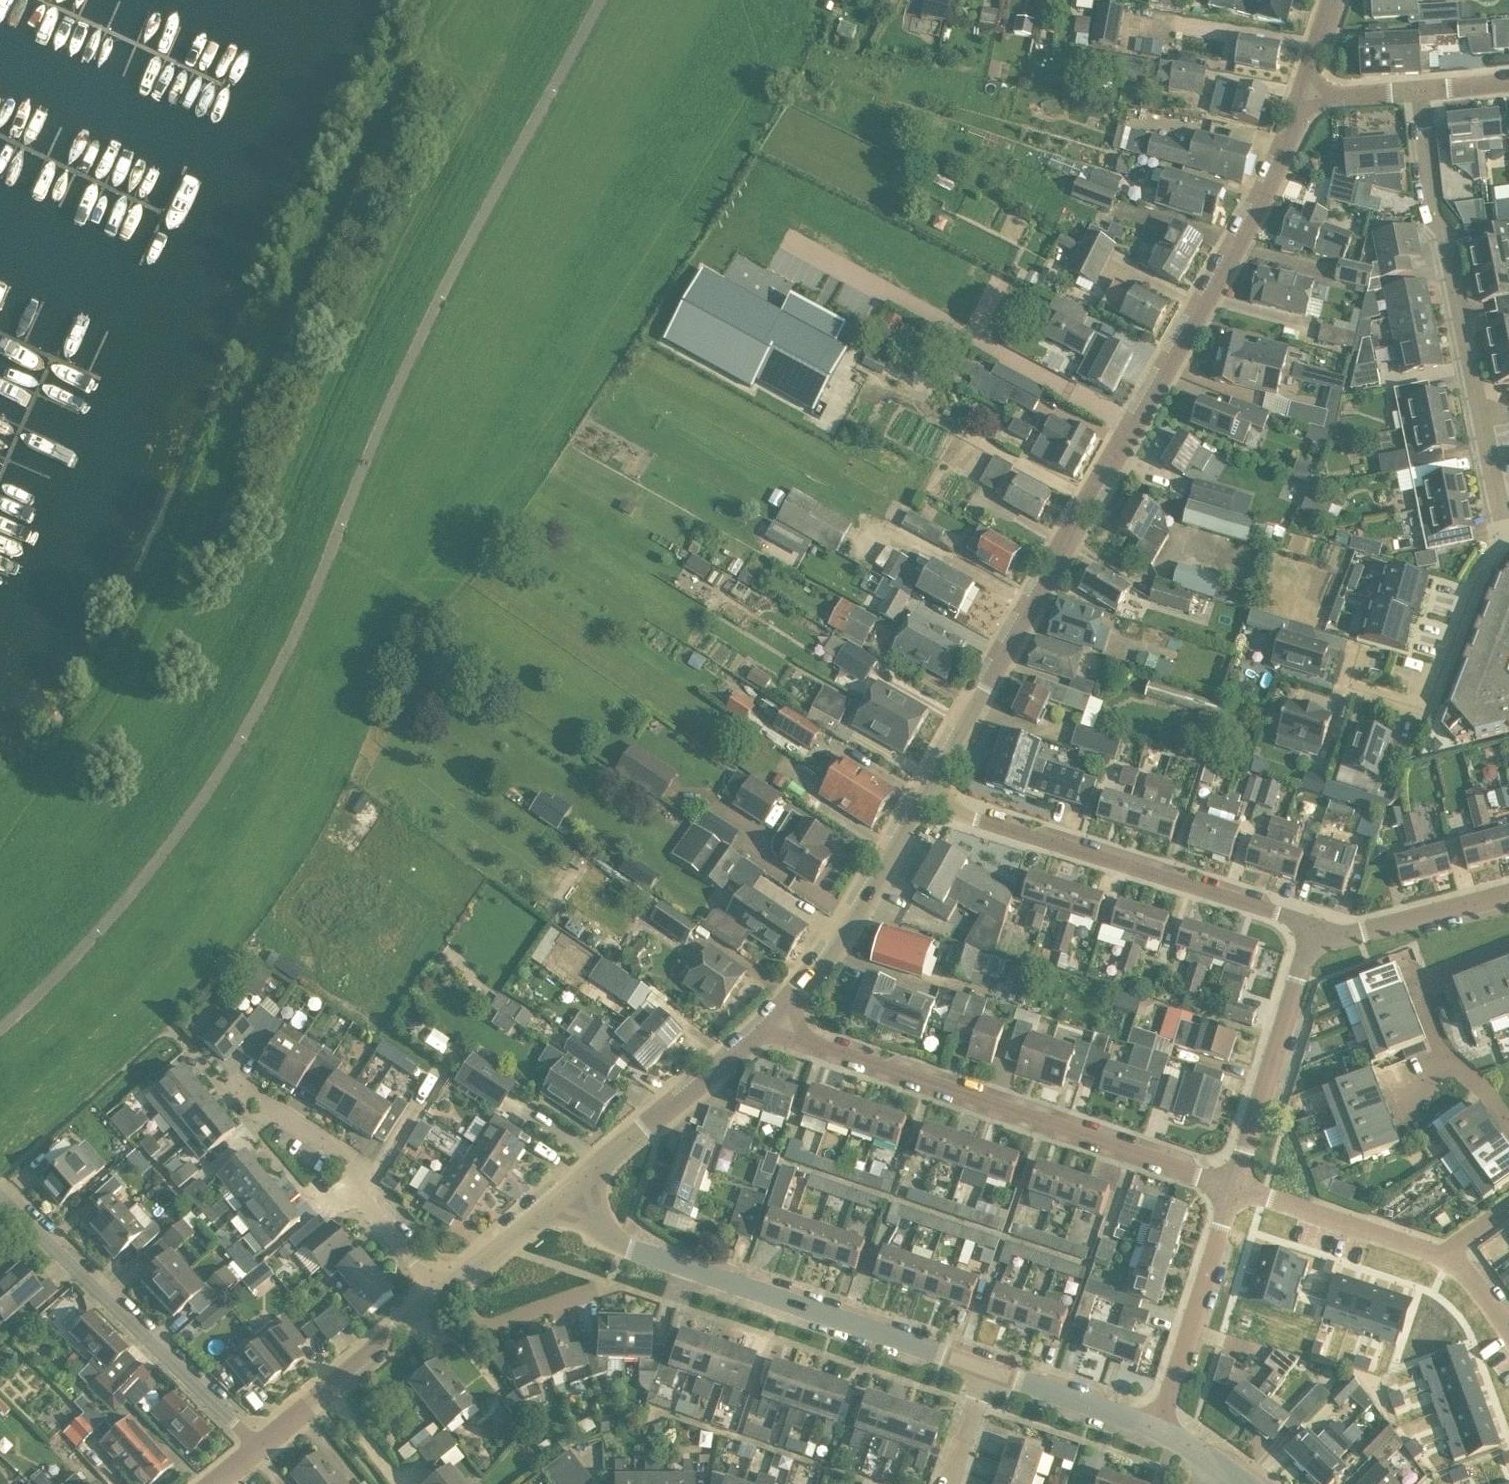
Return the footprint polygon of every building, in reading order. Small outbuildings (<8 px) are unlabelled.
[(922,18),(947,23),(954,0),(927,0),(922,18)] [(1162,6),(1184,10),(1186,0),(1163,0),(1162,6)] [(1292,0),(1210,0),(1208,6),(1253,18),(1286,27),(1292,0)] [(1418,17),(1417,0),(1372,0),(1373,19),(1418,17)] [(1098,5),(1091,44),(1117,49),(1125,10),(1098,5)] [(999,11),(983,8),(980,23),(996,26),(999,11)] [(1091,20),(1077,18),(1075,34),(1088,36),(1091,20)] [(1014,34),(1030,37),(1033,23),(1017,20),(1014,34)] [(1508,49),(1508,20),(1492,20),(1493,49),(1508,49)] [(1429,56),(1421,56),(1420,47),(1436,47),(1435,38),(1458,37),(1458,40),(1473,39),(1473,55),(1488,54),(1487,21),(1419,24),(1420,35),(1389,36),(1391,76),(1430,74),(1429,56)] [(1391,76),(1389,36),(1360,38),(1361,77),(1391,76)] [(1275,73),(1281,45),(1242,37),(1236,65),(1275,73)] [(1144,39),(1142,54),(1161,57),(1163,42),(1144,39)] [(1133,79),(1137,60),(1119,57),(1116,76),(1133,79)] [(1162,63),(1159,80),(1171,83),(1169,90),(1182,92),(1184,84),(1204,88),(1207,71),(1162,63)] [(1258,127),(1267,93),(1240,86),(1240,88),(1218,82),(1210,112),(1231,118),(1231,119),(1258,127)] [(1473,118),(1477,153),(1490,152),(1489,143),(1502,142),(1499,115),(1473,118)] [(1473,118),(1447,121),(1451,153),(1466,151),(1466,154),(1470,154),(1470,155),(1477,154),(1477,153),(1473,118)] [(1198,134),(1194,148),(1129,130),(1127,137),(1119,135),(1115,148),(1242,184),(1251,149),(1198,134)] [(1347,143),(1357,142),(1356,133),(1346,133),(1347,143)] [(1345,143),(1347,170),(1349,183),(1359,185),(1401,195),(1397,138),(1357,142),(1347,143),(1345,143)] [(1094,171),(1054,156),(1049,168),(1078,179),(1077,182),(1117,196),(1123,179),(1095,169),(1094,171)] [(1116,172),(1129,175),(1133,160),(1121,156),(1116,172)] [(1473,181),(1487,180),(1486,167),(1472,169),(1473,181)] [(1162,188),(1218,206),(1223,189),(1167,170),(1166,174),(1155,170),(1151,181),(1163,185),(1162,188)] [(1354,208),(1359,185),(1349,183),(1347,170),(1334,171),(1327,202),(1354,208)] [(954,184),(931,172),(927,180),(950,191),(954,184)] [(1072,196),(1111,211),(1117,196),(1077,182),(1072,196)] [(1218,206),(1162,188),(1156,206),(1212,224),(1218,206)] [(1495,202),(1498,222),(1508,220),(1508,200),(1495,202)] [(1476,201),(1454,204),(1464,225),(1479,223),(1476,201)] [(1287,224),(1348,249),(1354,235),(1325,223),(1327,216),(1307,208),(1303,217),(1292,213),(1287,224)] [(942,232),(948,221),(939,217),(939,218),(937,217),(933,225),(935,226),(934,227),(942,232)] [(1128,231),(1113,223),(1107,234),(1122,242),(1128,231)] [(1348,249),(1287,224),(1278,247),(1302,253),(1305,248),(1314,252),(1313,254),(1340,261),(1343,261),(1348,249)] [(1160,250),(1190,266),(1203,243),(1174,226),(1160,250)] [(1508,270),(1508,228),(1490,231),(1493,244),(1471,249),(1476,276),(1508,270)] [(1379,279),(1379,280),(1410,274),(1407,260),(1419,258),(1416,243),(1418,241),(1417,232),(1414,231),(1414,229),(1375,237),(1380,264),(1372,265),(1373,268),(1370,281),(1379,279)] [(1080,245),(1109,259),(1116,245),(1087,231),(1080,245)] [(1078,242),(1061,234),(1057,243),(1065,247),(1066,245),(1074,249),(1078,242)] [(1067,271),(1095,286),(1109,259),(1080,245),(1067,271)] [(1190,266),(1160,250),(1155,259),(1144,253),(1138,264),(1178,286),(1190,266)] [(1373,268),(1360,265),(1343,261),(1340,261),(1335,281),(1368,289),(1370,281),(1373,268)] [(1254,287),(1323,303),(1324,303),(1309,300),(1313,283),(1258,270),(1254,287)] [(1508,312),(1508,270),(1476,276),(1482,304),(1504,299),(1507,312),(1508,312)] [(753,384),(810,415),(844,353),(832,346),(841,330),(788,301),(779,317),(699,274),(661,344),(749,392),(753,384)] [(1379,279),(1370,281),(1368,289),(1367,294),(1374,292),(1381,291),(1379,280),(1379,279)] [(1153,334),(1167,308),(1116,280),(1103,304),(1123,315),(1122,317),(1153,334)] [(1391,319),(1430,311),(1425,283),(1385,291),(1391,319)] [(1323,303),(1254,287),(1250,304),(1305,317),(1306,315),(1320,318),(1323,303)] [(1363,306),(1364,306),(1377,304),(1374,292),(1367,294),(1363,306)] [(1112,395),(1133,356),(1081,328),(1090,312),(1057,295),(1048,311),(1057,316),(1046,338),(1083,357),(1083,358),(1086,359),(1077,376),(1112,395)] [(1318,341),(1354,348),(1356,339),(1362,312),(1353,310),(1350,324),(1335,321),(1334,328),(1321,325),(1318,341)] [(1430,311),(1391,319),(1396,347),(1436,339),(1430,311)] [(1508,354),(1508,325),(1487,330),(1493,357),(1508,354)] [(1219,360),(1281,376),(1281,374),(1343,391),(1346,378),(1284,362),(1286,356),(1243,345),(1244,344),(1224,339),(1219,360)] [(1371,339),(1363,340),(1359,354),(1373,351),(1371,339)] [(1436,339),(1396,347),(1402,375),(1441,367),(1436,339)] [(1356,368),(1375,364),(1373,351),(1359,354),(1356,368)] [(869,353),(861,369),(877,377),(879,373),(882,375),(888,362),(869,353)] [(1493,357),(1498,384),(1508,382),(1508,354),(1493,357)] [(1281,376),(1219,360),(1214,382),(1233,386),(1234,386),(1276,396),(1281,376)] [(1008,400),(1033,413),(1045,390),(993,362),(987,373),(973,366),(968,376),(981,383),(976,392),(1004,407),(1008,400)] [(1403,431),(1450,422),(1444,394),(1422,398),(1419,386),(1394,391),(1403,431)] [(1263,431),(1270,414),(1232,399),(1228,411),(1202,401),(1192,425),(1230,439),(1237,421),(1263,431)] [(1328,412),(1290,403),(1286,420),(1308,428),(1309,425),(1324,429),(1328,412)] [(1041,420),(1036,431),(1016,419),(1013,424),(1031,433),(1033,430),(1042,435),(1040,438),(1083,461),(1095,439),(1068,424),(1067,426),(1053,418),(1049,425),(1041,420)] [(1450,422),(1403,431),(1411,471),(1436,466),(1433,453),(1455,449),(1450,422)] [(1031,433),(1013,424),(1009,432),(1027,442),(1031,433)] [(1305,438),(1318,444),(1315,450),(1323,454),(1332,433),(1311,426),(1305,438)] [(1183,477),(1190,464),(1198,469),(1208,453),(1180,436),(1163,466),(1183,477)] [(1083,461),(1040,438),(1031,455),(1073,479),(1083,461)] [(1299,456),(1292,472),(1310,478),(1316,463),(1299,456)] [(996,496),(1007,502),(1006,504),(1037,522),(1052,497),(1010,473),(1013,468),(995,457),(979,484),(997,494),(996,496)] [(1436,466),(1411,471),(1419,512),(1466,502),(1460,475),(1438,479),(1436,466)] [(1236,492),(1196,480),(1189,504),(1229,515),(1230,514),(1236,492)] [(852,523),(793,490),(776,520),(835,553),(852,523)] [(1301,510),(1325,521),(1333,502),(1309,491),(1301,510)] [(1117,528),(1140,541),(1133,555),(1151,566),(1169,535),(1164,514),(1161,512),(1159,513),(1133,499),(1117,528)] [(1466,502),(1419,512),(1427,552),(1452,547),(1449,534),(1471,530),(1466,502)] [(1249,537),(1263,542),(1265,536),(1272,538),(1275,527),(1230,514),(1229,515),(1189,504),(1182,525),(1247,545),(1249,537)] [(902,526),(937,545),(944,531),(909,512),(902,526)] [(1005,577),(1020,551),(980,528),(967,550),(978,556),(976,559),(1005,577)] [(1349,546),(1355,548),(1354,550),(1357,551),(1373,555),(1376,543),(1357,538),(1357,540),(1351,538),(1349,546)] [(692,551),(685,562),(704,573),(711,562),(692,551)] [(908,559),(895,552),(882,576),(885,578),(895,584),(898,579),(908,559)] [(974,586),(934,564),(934,563),(920,555),(915,562),(930,570),(918,592),(959,615),(974,586)] [(1179,563),(1172,586),(1245,607),(1249,590),(1238,586),(1238,583),(1221,578),(1222,576),(1179,563)] [(1361,566),(1357,565),(1352,576),(1360,579),(1364,568),(1361,566)] [(1383,565),(1378,583),(1422,596),(1428,578),(1383,565)] [(1116,613),(1131,589),(1095,567),(1080,592),(1116,613)] [(1506,571),(1507,573),(1502,578),(1498,573),(1446,706),(1449,707),(1442,725),(1457,742),(1476,737),(1477,740),(1508,732),(1508,679),(1507,677),(1508,671),(1508,568),(1506,571)] [(760,581),(742,571),(738,579),(755,589),(760,581)] [(1352,576),(1348,587),(1353,589),(1356,590),(1360,579),(1352,576)] [(885,578),(875,595),(904,611),(910,599),(910,598),(915,588),(898,579),(895,584),(885,578)] [(1378,583),(1373,601),(1413,613),(1417,614),(1422,596),(1378,583)] [(1194,596),(1154,584),(1149,601),(1189,613),(1194,596)] [(1343,601),(1337,598),(1333,610),(1341,613),(1345,601),(1343,601)] [(878,619),(842,599),(828,625),(842,633),(840,636),(862,648),(878,619)] [(1368,600),(1363,618),(1407,631),(1413,613),(1373,601),(1368,600)] [(1089,648),(1100,613),(1062,601),(1051,636),(1089,648)] [(1341,613),(1333,610),(1329,621),(1336,624),(1341,613)] [(904,633),(956,662),(966,644),(914,614),(904,633)] [(1363,618),(1357,636),(1402,649),(1407,631),(1363,618)] [(1325,656),(1328,646),(1282,632),(1278,648),(1272,651),(1270,658),(1275,669),(1281,666),(1319,677),(1321,670),(1325,671),(1329,657),(1325,656)] [(956,662),(904,633),(893,651),(946,680),(956,662)] [(1028,668),(1072,681),(1069,689),(1091,697),(1096,684),(1075,676),(1083,653),(1037,638),(1028,668)] [(877,662),(842,640),(834,654),(839,657),(838,660),(854,671),(853,673),(865,681),(877,662)] [(1159,659),(1139,652),(1135,665),(1155,672),(1159,659)] [(1173,664),(1159,659),(1155,672),(1169,676),(1173,664)] [(772,678),(754,667),(747,679),(764,690),(772,678)] [(1037,725),(1049,701),(1085,713),(1091,697),(1069,689),(1068,689),(1038,678),(1032,691),(1025,688),(1013,714),(1037,725)] [(1239,710),(1150,682),(1145,696),(1200,713),(1198,720),(1219,727),(1222,718),(1236,722),(1239,710)] [(865,705),(915,733),(928,711),(878,683),(865,705)] [(851,702),(824,686),(812,707),(839,723),(851,702)] [(755,707),(737,694),(726,710),(744,723),(755,707)] [(1320,713),(1321,710),(1301,703),(1300,706),(1289,703),(1285,715),(1282,714),(1277,730),(1280,731),(1278,734),(1304,742),(1301,750),(1317,755),(1319,748),(1321,748),(1332,717),(1320,713)] [(915,733),(865,705),(853,727),(903,755),(915,733)] [(822,731),(786,708),(774,727),(809,750),(822,731)] [(1115,759),(1121,739),(1077,725),(1071,745),(1105,756),(1115,759)] [(1378,774),(1391,736),(1360,726),(1348,764),(1378,774)] [(1036,762),(1041,747),(1003,735),(987,787),(1037,803),(1039,794),(1088,810),(1097,781),(1036,762)] [(617,772),(659,800),(672,781),(646,764),(648,761),(632,750),(617,772)] [(832,778),(883,810),(894,792),(844,760),(832,778)] [(1251,773),(1266,778),(1270,766),(1255,762),(1251,773)] [(1139,771),(1124,766),(1119,783),(1134,787),(1139,771)] [(1212,785),(1217,770),(1206,766),(1201,782),(1212,785)] [(722,795),(735,803),(733,806),(763,826),(782,796),(752,777),(750,780),(737,772),(722,795)] [(1308,772),(1302,789),(1321,796),(1327,782),(1327,779),(1308,772)] [(790,780),(779,774),(773,784),(783,790),(790,780)] [(1130,801),(1122,828),(1146,836),(1164,779),(1149,774),(1144,791),(1146,792),(1142,805),(1130,801)] [(1250,777),(1244,800),(1258,804),(1265,781),(1250,777)] [(883,810),(832,778),(821,796),(871,828),(883,810)] [(1164,779),(1146,836),(1171,844),(1180,817),(1168,813),(1172,799),(1173,799),(1178,783),(1164,779)] [(1274,809),(1280,785),(1265,781),(1258,804),(1274,809)] [(1327,782),(1321,796),(1336,801),(1341,787),(1327,782)] [(1499,810),(1508,807),(1508,791),(1507,782),(1493,786),(1499,810)] [(1495,835),(1492,824),(1491,825),(1484,796),(1482,797),(1480,788),(1473,789),(1482,827),(1485,838),(1492,864),(1508,859),(1508,832),(1495,835)] [(1465,791),(1468,801),(1467,801),(1474,829),(1482,827),(1473,789),(1465,791)] [(1227,800),(1209,855),(1230,862),(1240,831),(1231,828),(1234,816),(1238,817),(1242,804),(1239,803),(1241,796),(1229,792),(1227,800)] [(1122,828),(1130,801),(1105,793),(1096,820),(1122,828)] [(1209,855),(1227,800),(1211,795),(1207,808),(1210,809),(1207,821),(1198,818),(1188,849),(1209,855)] [(555,796),(540,817),(558,829),(573,808),(555,796)] [(1327,810),(1352,818),(1356,808),(1331,800),(1327,810)] [(1386,812),(1390,828),(1403,825),(1401,819),(1403,818),(1400,808),(1386,812)] [(697,825),(731,847),(740,832),(707,811),(697,825)] [(781,862),(814,884),(832,858),(820,850),(829,836),(794,813),(776,840),(774,844),(774,851),(776,855),(779,859),(782,860),(781,862)] [(1418,814),(1403,818),(1401,819),(1403,825),(1405,834),(1422,830),(1418,814)] [(1270,875),(1287,821),(1273,816),(1268,832),(1269,832),(1266,844),(1254,841),(1245,867),(1270,875)] [(1287,821),(1270,875),(1295,883),(1303,856),(1290,852),(1294,840),(1296,841),(1301,825),(1287,821)] [(723,891),(744,861),(694,824),(672,855),(723,891)] [(1401,888),(1426,881),(1417,846),(1425,843),(1425,842),(1422,830),(1405,834),(1408,845),(1404,846),(1407,858),(1394,862),(1401,888)] [(1467,870),(1492,864),(1485,838),(1460,844),(1467,870)] [(1445,848),(1432,852),(1429,841),(1425,842),(1425,843),(1417,846),(1426,881),(1452,874),(1445,848)] [(943,906),(943,905),(953,911),(950,917),(974,931),(965,947),(994,956),(995,954),(997,954),(1005,927),(1003,927),(1013,896),(965,868),(967,864),(938,847),(914,889),(943,906)] [(1350,874),(1348,873),(1354,853),(1339,849),(1333,868),(1318,863),(1310,887),(1343,897),(1350,874)] [(619,871),(634,880),(635,879),(643,866),(644,865),(629,855),(629,856),(620,869),(619,871)] [(1035,906),(1033,914),(1045,917),(1047,910),(1055,883),(1030,875),(1022,902),(1035,906)] [(1060,923),(1069,925),(1071,917),(1080,891),(1055,883),(1047,910),(1059,913),(1057,921),(1060,923)] [(739,952),(750,936),(786,960),(807,928),(745,886),(726,915),(719,911),(713,912),(703,927),(739,952)] [(1080,891),(1071,917),(1096,925),(1105,898),(1080,891)] [(650,921),(686,945),(699,927),(663,902),(650,921)] [(1126,943),(1134,946),(1134,945),(1135,941),(1136,938),(1145,911),(1120,903),(1112,928),(1124,932),(1121,941),(1122,942),(1126,943)] [(1134,945),(1134,946),(1141,948),(1145,950),(1148,941),(1161,945),(1170,919),(1145,911),(1136,938),(1135,941),(1134,945)] [(1040,932),(1045,917),(1033,914),(1029,913),(1025,927),(1040,932)] [(1069,925),(1060,923),(1056,937),(1072,941),(1076,927),(1069,925)] [(1210,931),(1185,923),(1177,950),(1189,954),(1186,962),(1199,966),(1210,931)] [(921,979),(932,944),(884,928),(873,963),(921,979)] [(1210,931),(1199,966),(1206,968),(1211,970),(1213,962),(1225,965),(1226,966),(1234,939),(1210,931)] [(1072,941),(1056,937),(1052,951),(1060,953),(1067,956),(1072,941)] [(1229,1004),(1237,1007),(1241,995),(1246,980),(1248,972),(1251,973),(1259,947),(1234,939),(1226,966),(1225,965),(1218,989),(1232,993),(1229,1004)] [(638,941),(630,952),(637,957),(645,946),(638,941)] [(1137,962),(1141,948),(1134,946),(1126,943),(1124,949),(1121,957),(1137,962)] [(1005,960),(953,944),(944,974),(970,983),(973,972),(998,981),(1005,960)] [(686,985),(704,998),(702,1002),(703,1006),(710,1011),(714,1010),(716,1006),(721,1009),(745,974),(710,950),(686,985)] [(281,955),(275,965),(295,977),(301,967),(281,955)] [(1121,957),(1117,971),(1118,971),(1125,973),(1126,974),(1132,976),(1137,962),(1121,957)] [(682,1035),(660,1014),(670,1003),(651,987),(649,990),(604,959),(590,979),(619,998),(618,999),(637,1012),(629,1021),(631,1022),(666,1053),(682,1035)] [(629,962),(633,975),(642,972),(638,959),(629,962)] [(251,962),(237,985),(257,998),(271,975),(251,962)] [(1201,983),(1206,968),(1191,964),(1186,978),(1201,983)] [(1508,964),(1490,971),(1508,1019),(1508,967),(1508,964)] [(1403,988),(1396,970),(1347,989),(1354,1007),(1403,988)] [(1508,1019),(1490,971),(1471,978),(1490,1026),(1508,1019)] [(895,988),(896,986),(868,976),(861,994),(898,1008),(897,1011),(927,1021),(934,1002),(895,988)] [(1186,978),(1182,991),(1190,994),(1197,996),(1201,983),(1186,978)] [(1490,1026),(1471,978),(1453,985),(1472,1033),(1490,1026)] [(1403,988),(1354,1007),(1362,1025),(1410,1007),(1403,988)] [(879,1026),(920,1041),(927,1021),(897,1011),(898,1008),(861,994),(852,1018),(879,1027),(879,1026)] [(962,1019),(970,997),(969,997),(969,998),(957,994),(950,1015),(962,1019)] [(1136,1015),(1140,1001),(1117,994),(1112,1008),(1136,1015)] [(962,1019),(956,1038),(955,1039),(971,1045),(967,1056),(991,1065),(1004,1027),(981,1019),(987,1003),(970,997),(962,1019)] [(1252,1027),(1256,1013),(1229,1004),(1224,1018),(1252,1027)] [(508,1034),(521,1014),(508,1005),(495,1025),(508,1034)] [(274,1020),(274,1019),(273,1019),(259,1007),(242,1026),(229,1014),(203,1044),(224,1062),(251,1032),(261,1039),(274,1020)] [(1410,1007),(1362,1025),(1369,1043),(1417,1025),(1410,1007)] [(612,1038),(626,1050),(624,1052),(647,1073),(666,1053),(631,1022),(629,1021),(625,1025),(604,1011),(596,1023),(581,1012),(571,1027),(564,1022),(559,1029),(574,1039),(600,1056),(612,1038)] [(944,1034),(956,1038),(962,1019),(950,1015),(944,1034)] [(274,1020),(261,1039),(271,1045),(257,1067),(276,1080),(295,1050),(294,1049),(277,1037),(284,1026),(274,1019),(274,1020)] [(1228,1064),(1236,1039),(1181,1022),(1173,1047),(1228,1064)] [(1039,1081),(1052,1043),(1030,1035),(1033,1028),(1018,1023),(1005,1061),(1019,1065),(1016,1073),(1039,1081)] [(1402,1051),(1424,1043),(1417,1025),(1369,1043),(1376,1062),(1402,1051)] [(1135,1045),(1153,1051),(1158,1036),(1133,1028),(1128,1043),(1135,1045)] [(1090,1049),(1104,1053),(1109,1038),(1097,1034),(1095,1033),(1091,1047),(1090,1049)] [(609,1061),(600,1056),(574,1039),(565,1052),(569,1054),(595,1072),(590,1079),(569,1112),(595,1129),(616,1096),(602,1087),(607,1081),(609,1082),(617,1081),(623,1071),(609,1061)] [(375,1052),(411,1077),(419,1065),(382,1041),(375,1052)] [(1052,1043),(1039,1081),(1062,1088),(1064,1081),(1078,1086),(1082,1075),(1085,1064),(1090,1049),(1091,1047),(1076,1042),(1074,1050),(1052,1043)] [(1406,1060),(1427,1052),(1424,1043),(1402,1051),(1406,1060)] [(1104,1082),(1101,1092),(1143,1105),(1143,1104),(1147,1092),(1151,1078),(1160,1080),(1161,1076),(1163,1077),(1163,1075),(1149,1071),(1155,1052),(1153,1051),(1135,1045),(1127,1070),(1110,1065),(1108,1072),(1104,1082)] [(544,1095),(569,1112),(590,1079),(595,1072),(569,1054),(566,1058),(550,1047),(539,1062),(557,1074),(544,1095)] [(332,1056),(321,1049),(313,1062),(295,1050),(276,1080),(295,1092),(310,1069),(319,1075),(332,1056)] [(1155,1052),(1149,1071),(1163,1075),(1169,1056),(1155,1052)] [(314,1105),(334,1117),(353,1088),(352,1087),(334,1075),(342,1063),(332,1056),(319,1075),(330,1082),(314,1105)] [(513,1083),(472,1057),(456,1082),(497,1108),(513,1083)] [(1221,1087),(1214,1084),(1218,1072),(1196,1065),(1193,1078),(1187,1076),(1177,1110),(1186,1112),(1185,1117),(1209,1125),(1221,1087)] [(157,1115),(159,1114),(195,1085),(181,1068),(144,1099),(157,1115)] [(1330,1111),(1378,1092),(1372,1074),(1323,1093),(1330,1111)] [(763,1114),(773,1084),(748,1075),(738,1105),(763,1114)] [(1170,1114),(1180,1083),(1161,1076),(1160,1080),(1151,1108),(1170,1114)] [(352,1129),(371,1099),(361,1093),(367,1084),(358,1078),(352,1087),(353,1088),(334,1117),(352,1129)] [(773,1084),(763,1114),(788,1122),(798,1092),(773,1084)] [(172,1130),(208,1100),(195,1085),(159,1114),(172,1130)] [(827,1125),(836,1096),(812,1088),(803,1117),(827,1125)] [(1378,1092),(1330,1111),(1337,1129),(1385,1111),(1378,1092)] [(850,1133),(860,1104),(836,1096),(827,1125),(850,1133)] [(396,1099),(389,1111),(371,1099),(352,1129),(371,1141),(373,1138),(383,1144),(407,1107),(396,1099)] [(185,1146),(221,1116),(208,1100),(172,1130),(185,1146)] [(873,1141),(883,1112),(860,1104),(850,1133),(873,1141)] [(126,1141),(143,1127),(126,1107),(109,1121),(126,1141)] [(706,1121),(730,1129),(735,1115),(710,1107),(706,1121)] [(1449,1154),(1492,1124),(1480,1108),(1438,1138),(1449,1154)] [(1385,1111),(1337,1129),(1344,1147),(1392,1129),(1385,1111)] [(883,1112),(873,1141),(897,1149),(907,1120),(883,1112)] [(522,1149),(514,1144),(521,1133),(495,1115),(475,1146),(509,1168),(522,1149)] [(221,1116),(185,1146),(198,1162),(234,1132),(221,1116)] [(730,1129),(706,1121),(703,1130),(698,1129),(726,1139),(730,1130),(730,1129)] [(413,1134),(424,1141),(431,1131),(420,1124),(413,1134)] [(1492,1124),(1449,1154),(1461,1170),(1503,1140),(1492,1124)] [(940,1163),(950,1135),(926,1126),(916,1155),(940,1163)] [(677,1161),(715,1174),(716,1172),(715,1172),(723,1149),(722,1148),(726,1139),(698,1129),(694,1140),(685,1137),(677,1161)] [(1351,1166),(1399,1147),(1392,1129),(1344,1147),(1351,1166)] [(722,1148),(723,1149),(747,1157),(754,1138),(730,1130),(726,1139),(722,1148)] [(424,1141),(413,1134),(406,1145),(417,1152),(424,1141)] [(963,1171),(973,1143),(950,1135),(940,1163),(963,1171)] [(149,1137),(139,1145),(145,1152),(155,1144),(149,1137)] [(812,1169),(816,1157),(800,1152),(803,1144),(791,1140),(784,1159),(812,1169)] [(1461,1170),(1472,1186),(1508,1160),(1508,1149),(1503,1140),(1461,1170)] [(986,1179),(996,1150),(973,1143),(963,1171),(986,1179)] [(150,1158),(160,1150),(155,1144),(145,1152),(150,1158)] [(509,1168),(475,1146),(462,1165),(454,1160),(454,1161),(496,1188),(509,1168)] [(143,1160),(134,1150),(125,1158),(134,1168),(136,1167),(143,1160)] [(996,1150),(986,1179),(1010,1187),(1020,1159),(996,1150)] [(58,1207),(94,1175),(74,1153),(38,1185),(58,1207)] [(764,1164),(776,1168),(779,1157),(768,1153),(764,1164)] [(229,1193),(257,1171),(243,1154),(215,1176),(224,1187),(218,1192),(223,1199),(229,1193)] [(816,1157),(812,1169),(835,1177),(839,1165),(816,1157)] [(1472,1186),(1483,1202),(1508,1184),(1508,1160),(1472,1186)] [(496,1188),(454,1161),(441,1181),(475,1203),(487,1184),(496,1188)] [(669,1186),(699,1196),(707,1172),(715,1174),(677,1161),(669,1186)] [(178,1189),(198,1173),(189,1162),(170,1178),(178,1189)] [(776,1168),(764,1164),(761,1174),(773,1178),(776,1168)] [(839,1165),(835,1177),(858,1185),(862,1173),(839,1165)] [(1053,1201),(1063,1173),(1039,1165),(1029,1193),(1053,1201)] [(257,1171),(229,1193),(243,1210),(243,1211),(271,1188),(257,1171)] [(881,1179),(862,1173),(858,1185),(889,1195),(896,1175),(883,1171),(881,1179)] [(388,1173),(381,1184),(394,1192),(401,1181),(388,1173)] [(1076,1209),(1086,1181),(1063,1173),(1053,1201),(1076,1209)] [(448,1228),(455,1219),(462,1223),(475,1203),(441,1181),(431,1174),(416,1196),(426,1203),(421,1211),(448,1228)] [(829,1195),(833,1184),(810,1176),(806,1188),(829,1195)] [(99,1240),(127,1215),(111,1197),(121,1188),(113,1178),(89,1200),(98,1209),(81,1224),(91,1235),(92,1233),(99,1240)] [(1328,1193),(1339,1198),(1342,1199),(1347,1185),(1333,1180),(1332,1181),(1328,1193)] [(1086,1181),(1076,1209),(1100,1217),(1110,1189),(1086,1181)] [(852,1203),(856,1192),(833,1184),(829,1195),(852,1203)] [(699,1196),(669,1186),(660,1211),(691,1221),(699,1196)] [(249,1234),(285,1205),(271,1188),(243,1211),(243,1210),(236,1216),(250,1233),(249,1233),(249,1234)] [(925,1207),(929,1195),(910,1189),(906,1201),(925,1207)] [(741,1194),(753,1198),(740,1236),(751,1240),(757,1221),(758,1222),(766,1198),(743,1190),(741,1194)] [(856,1192),(852,1203),(875,1211),(879,1200),(856,1192)] [(1159,1203),(1155,1215),(1137,1209),(1141,1196),(1129,1192),(1120,1217),(1133,1221),(1152,1227),(1179,1235),(1187,1211),(1159,1203)] [(753,1198),(741,1194),(728,1232),(740,1236),(753,1198)] [(929,1195),(925,1207),(948,1215),(952,1203),(929,1195)] [(202,1216),(209,1210),(201,1201),(194,1207),(202,1216)] [(952,1203),(948,1215),(972,1223),(975,1211),(952,1203)] [(919,1226),(923,1215),(893,1204),(886,1224),(897,1228),(900,1220),(919,1226)] [(285,1205),(249,1234),(264,1251),(299,1222),(285,1205)] [(209,1210),(202,1216),(211,1226),(218,1220),(209,1210)] [(975,1211),(972,1223),(995,1231),(999,1219),(975,1211)] [(785,1248),(795,1221),(771,1213),(762,1240),(785,1248)] [(127,1215),(99,1240),(105,1247),(104,1249),(113,1260),(130,1245),(138,1253),(161,1232),(153,1222),(142,1232),(127,1215)] [(923,1215),(919,1226),(942,1234),(946,1222),(923,1215)] [(1038,1245),(1042,1234),(1024,1227),(1026,1219),(1015,1215),(1008,1235),(1038,1245)] [(1133,1221),(1120,1217),(1117,1226),(1130,1230),(1133,1221)] [(182,1221),(161,1240),(173,1253),(194,1234),(182,1221)] [(795,1221),(785,1248),(809,1256),(818,1228),(795,1221)] [(946,1222),(942,1234),(965,1242),(969,1230),(946,1222)] [(321,1268),(348,1246),(330,1224),(311,1241),(301,1230),(288,1241),(297,1252),(303,1247),(321,1268)] [(1179,1235),(1152,1227),(1144,1250),(1172,1259),(1179,1235)] [(818,1228),(809,1256),(832,1264),(841,1236),(818,1228)] [(1128,1233),(1116,1229),(1114,1238),(1126,1241),(1128,1233)] [(969,1230),(965,1242),(984,1249),(981,1258),(992,1262),(999,1241),(969,1230)] [(1042,1234),(1038,1245),(1061,1253),(1065,1242),(1042,1234)] [(841,1236),(832,1264),(856,1272),(865,1244),(841,1236)] [(225,1254),(232,1248),(224,1238),(217,1245),(225,1254)] [(1111,1265),(1117,1245),(1102,1240),(1096,1260),(1111,1265)] [(1032,1264),(1036,1253),(1006,1242),(999,1263),(1029,1274),(1032,1264)] [(1065,1242),(1061,1253),(1085,1261),(1088,1250),(1065,1242)] [(225,1254),(247,1277),(254,1271),(255,1270),(258,1268),(238,1243),(232,1248),(225,1254)] [(295,1252),(289,1243),(277,1252),(284,1261),(295,1252)] [(337,1271),(353,1290),(345,1297),(361,1316),(390,1292),(358,1253),(355,1255),(348,1246),(321,1268),(329,1278),(337,1271)] [(1264,1249),(1256,1274),(1299,1287),(1299,1286),(1301,1278),(1304,1279),(1309,1263),(1264,1249)] [(1172,1259),(1144,1250),(1138,1271),(1137,1273),(1165,1282),(1172,1259)] [(898,1286),(908,1259),(884,1251),(874,1278),(898,1286)] [(1036,1253),(1032,1264),(1055,1272),(1059,1261),(1036,1253)] [(156,1300),(185,1273),(169,1255),(139,1282),(156,1300)] [(908,1259),(898,1286),(922,1294),(931,1267),(908,1259)] [(1059,1261),(1055,1272),(1083,1282),(1087,1270),(1059,1261)] [(1335,1264),(1328,1261),(1324,1272),(1332,1275),(1335,1264)] [(254,1271),(263,1283),(272,1276),(263,1264),(255,1270),(254,1271)] [(38,1288),(19,1267),(0,1283),(0,1318),(4,1322),(26,1303),(34,1312),(57,1292),(47,1280),(38,1288)] [(931,1267),(922,1294),(945,1302),(954,1274),(931,1267)] [(237,1282),(224,1268),(203,1287),(204,1288),(216,1302),(237,1282)] [(1084,1294),(1096,1298),(1125,1307),(1138,1311),(1139,1310),(1139,1309),(1141,1301),(1157,1306),(1165,1282),(1137,1273),(1138,1271),(1130,1269),(1123,1292),(1088,1281),(1084,1294)] [(1508,1286),(1508,1285),(1508,1269),(1500,1276),(1508,1286)] [(172,1318),(201,1290),(185,1273),(156,1300),(172,1318)] [(954,1274),(945,1302),(969,1310),(978,1282),(954,1274)] [(1299,1287),(1256,1274),(1249,1299),(1294,1313),(1299,1297),(1296,1296),(1298,1288),(1299,1287)] [(1362,1285),(1338,1277),(1331,1295),(1326,1310),(1324,1318),(1325,1319),(1333,1321),(1332,1324),(1347,1330),(1362,1285)] [(1373,1335),(1387,1293),(1362,1285),(1347,1330),(1363,1335),(1364,1332),(1372,1335),(1373,1335)] [(1012,1325),(1021,1297),(1023,1289),(1014,1286),(1012,1294),(997,1289),(988,1316),(1012,1325)] [(1068,1313),(1059,1310),(1063,1298),(1047,1293),(1043,1305),(1044,1305),(1035,1333),(1059,1341),(1068,1313)] [(1412,1302),(1387,1293),(1373,1335),(1374,1335),(1382,1338),(1381,1341),(1397,1346),(1412,1302)] [(1096,1298),(1084,1294),(1072,1328),(1085,1332),(1094,1305),(1122,1314),(1125,1307),(1096,1298)] [(1021,1297),(1012,1325),(1035,1333),(1044,1305),(1043,1305),(1021,1297)] [(216,1302),(205,1312),(217,1325),(228,1315),(216,1302)] [(313,1324),(329,1344),(350,1327),(334,1307),(313,1324)] [(1120,1334),(1111,1359),(1138,1368),(1146,1343),(1131,1338),(1136,1322),(1146,1325),(1150,1312),(1139,1309),(1139,1310),(1138,1311),(1125,1307),(1122,1314),(1116,1333),(1120,1334)] [(1326,1310),(1319,1308),(1315,1319),(1323,1322),(1324,1318),(1326,1310)] [(70,1335),(94,1359),(88,1365),(100,1376),(99,1378),(110,1388),(133,1364),(134,1363),(124,1353),(125,1352),(88,1316),(70,1335)] [(622,1362),(624,1321),(597,1320),(597,1344),(577,1343),(578,1346),(586,1368),(589,1379),(607,1373),(607,1362),(622,1362)] [(273,1329),(268,1322),(251,1337),(259,1347),(281,1374),(281,1375),(282,1377),(301,1361),(294,1353),(303,1346),(283,1321),(273,1329)] [(624,1321),(622,1362),(638,1363),(638,1383),(640,1387),(645,1392),(649,1394),(653,1381),(654,1382),(671,1332),(669,1331),(664,1347),(649,1347),(650,1322),(624,1321)] [(319,1332),(310,1322),(300,1330),(308,1340),(319,1332)] [(1111,1359),(1120,1334),(1116,1333),(1093,1325),(1085,1350),(1111,1359)] [(686,1376),(698,1339),(679,1333),(679,1335),(671,1332),(654,1382),(671,1387),(676,1373),(686,1376)] [(537,1343),(551,1380),(565,1375),(569,1386),(589,1379),(586,1368),(578,1346),(567,1350),(562,1334),(537,1343)] [(1230,1346),(1248,1351),(1251,1339),(1233,1334),(1230,1346)] [(250,1336),(232,1351),(236,1356),(227,1364),(247,1389),(256,1381),(263,1389),(281,1375),(281,1374),(259,1347),(251,1337),(250,1336)] [(699,1397),(717,1345),(698,1339),(686,1376),(696,1379),(691,1394),(699,1397)] [(1323,1345),(1316,1342),(1312,1354),(1320,1356),(1323,1345)] [(551,1380),(537,1343),(490,1359),(516,1392),(523,1402),(540,1396),(536,1385),(551,1380)] [(723,1388),(735,1351),(717,1345),(699,1397),(708,1400),(713,1385),(723,1388)] [(1431,1388),(1472,1373),(1463,1349),(1419,1365),(1425,1380),(1428,1379),(1431,1387),(1431,1388)] [(1250,1425),(1267,1403),(1286,1379),(1285,1378),(1300,1358),(1275,1350),(1264,1365),(1274,1372),(1257,1395),(1245,1386),(1228,1408),(1250,1425)] [(736,1410),(741,1394),(742,1394),(754,1358),(735,1351),(723,1388),(732,1391),(727,1407),(736,1410)] [(0,1353),(0,1372),(9,1363),(0,1353)] [(1365,1358),(1357,1356),(1353,1367),(1361,1370),(1365,1358)] [(1216,1370),(1230,1374),(1234,1362),(1220,1358),(1216,1370)] [(1372,1361),(1365,1358),(1361,1370),(1368,1372),(1372,1361)] [(444,1431),(475,1407),(437,1360),(407,1385),(444,1431)] [(110,1388),(123,1401),(147,1376),(133,1364),(110,1388)] [(764,1419),(769,1404),(779,1407),(791,1370),(772,1364),(760,1401),(761,1401),(755,1417),(764,1419)] [(89,1366),(88,1365),(77,1377),(78,1377),(89,1388),(99,1378),(100,1376),(89,1366)] [(792,1428),(810,1376),(791,1370),(779,1407),(789,1410),(777,1446),(785,1448),(791,1427),(792,1428)] [(1481,1397),(1472,1373),(1431,1388),(1432,1389),(1434,1396),(1431,1397),(1437,1413),(1481,1397)] [(816,1419),(828,1382),(810,1376),(792,1428),(801,1431),(805,1416),(816,1419)] [(1352,1376),(1329,1398),(1340,1408),(1350,1397),(1366,1412),(1373,1404),(1352,1376)] [(110,1388),(99,1378),(89,1388),(88,1389),(113,1412),(123,1401),(110,1388)] [(820,1438),(829,1441),(847,1389),(828,1382),(816,1419),(825,1422),(820,1438)] [(662,1393),(659,1392),(661,1385),(653,1383),(646,1403),(657,1407),(662,1393)] [(1267,1403),(1250,1425),(1273,1442),(1284,1427),(1293,1434),(1331,1395),(1319,1384),(1287,1418),(1267,1403)] [(1403,1399),(1400,1391),(1389,1395),(1392,1403),(1403,1399)] [(501,1403),(519,1424),(532,1413),(514,1392),(501,1403)] [(189,1454),(210,1433),(172,1395),(151,1416),(189,1454)] [(857,1450),(863,1435),(872,1438),(885,1401),(866,1395),(853,1432),(854,1432),(848,1448),(857,1450)] [(71,1406),(95,1425),(103,1415),(79,1396),(71,1406)] [(1449,1437),(1490,1421),(1481,1397),(1437,1413),(1443,1429),(1446,1428),(1448,1436),(1449,1437)] [(1406,1406),(1403,1399),(1392,1403),(1394,1410),(1406,1406)] [(886,1459),(903,1407),(885,1401),(872,1438),(882,1441),(877,1456),(886,1459)] [(909,1450),(921,1413),(903,1407),(886,1459),(894,1462),(899,1447),(909,1450)] [(922,1472),(927,1456),(928,1456),(940,1420),(921,1413),(909,1450),(919,1453),(913,1469),(922,1472)] [(76,1448),(93,1432),(80,1418),(62,1434),(76,1448)] [(115,1433),(157,1480),(172,1466),(130,1419),(115,1433)] [(1288,1456),(1307,1474),(1349,1430),(1348,1430),(1339,1421),(1336,1424),(1335,1423),(1332,1426),(1331,1425),(1315,1442),(1308,1435),(1288,1456)] [(1499,1446),(1490,1421),(1449,1437),(1449,1438),(1452,1446),(1449,1447),(1455,1462),(1499,1446)] [(759,1426),(747,1422),(743,1434),(755,1438),(759,1426)] [(1358,1450),(1369,1461),(1373,1457),(1394,1434),(1385,1422),(1358,1450)] [(397,1452),(405,1462),(417,1452),(443,1432),(442,1432),(440,1433),(433,1424),(397,1452)] [(1336,1463),(1364,1434),(1354,1424),(1348,1430),(1349,1430),(1307,1474),(1317,1483),(1333,1483),(1345,1471),(1336,1463)] [(599,1427),(600,1435),(614,1433),(613,1425),(599,1427)] [(429,1467),(455,1448),(443,1432),(417,1452),(429,1467)] [(115,1433),(99,1446),(134,1483),(152,1483),(157,1480),(115,1433)] [(561,1450),(580,1443),(575,1433),(555,1440),(561,1450)] [(1392,1480),(1399,1473),(1387,1462),(1403,1445),(1394,1434),(1373,1457),(1380,1464),(1361,1483),(1396,1483),(1392,1480)] [(1420,1446),(1415,1440),(1405,1447),(1410,1453),(1420,1446)] [(537,1448),(543,1456),(553,1449),(547,1441),(537,1448)] [(1073,1465),(1078,1450),(1055,1442),(1050,1457),(1073,1465)] [(1003,1464),(1037,1475),(1044,1454),(1010,1443),(1003,1464)] [(1424,1453),(1420,1446),(1410,1453),(1415,1460),(1424,1453)] [(568,1451),(559,1459),(576,1481),(586,1473),(568,1451)] [(337,1474),(335,1476),(318,1455),(290,1477),(296,1483),(344,1483),(337,1474)] [(576,1481),(559,1459),(549,1466),(563,1483),(572,1483),(576,1481)] [(653,1461),(644,1461),(644,1479),(634,1479),(634,1483),(653,1483),(653,1461)] [(672,1479),(662,1479),(662,1461),(653,1461),(653,1483),(672,1483),(672,1479)] [(682,1479),(672,1479),(672,1483),(692,1483),(692,1479),(692,1462),(682,1462),(682,1479)] [(614,1479),(614,1483),(634,1483),(634,1479),(623,1479),(623,1463),(614,1463),(614,1479)] [(1003,1464),(996,1483),(1034,1483),(1037,1475),(1003,1464)] [(724,1481),(723,1483),(733,1483),(739,1468),(730,1465),(724,1481)] [(549,1466),(541,1472),(549,1483),(563,1483),(549,1466)] [(1462,1482),(1469,1479),(1465,1468),(1457,1471),(1462,1482)] [(448,1470),(431,1483),(458,1483),(448,1470)] [(1062,1483),(1067,1483),(1070,1473),(1061,1470),(1057,1482),(1062,1483)] [(39,1471),(28,1481),(31,1483),(51,1483),(39,1471)] [(1462,1482),(1457,1471),(1450,1474),(1454,1483),(1456,1483),(1462,1482)] [(767,1477),(758,1474),(755,1483),(765,1483),(767,1477)] [(75,1475),(64,1483),(82,1483),(75,1475)] [(1126,1482),(1103,1475),(1100,1483),(1125,1483),(1126,1482)]
